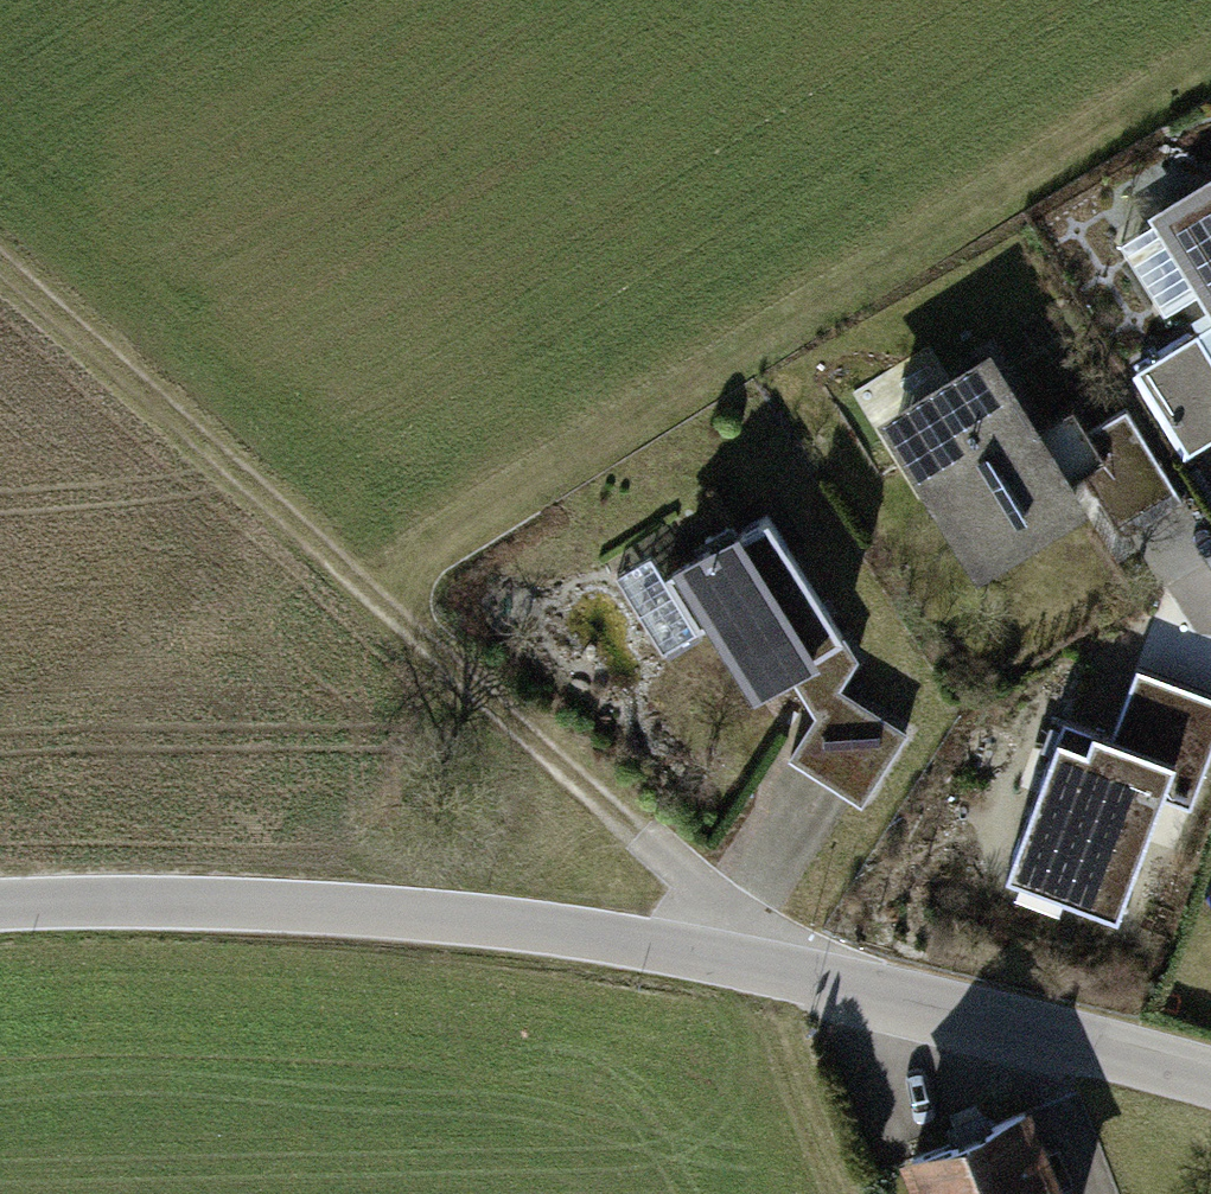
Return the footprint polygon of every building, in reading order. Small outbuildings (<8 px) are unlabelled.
[(1210,314),(1210,176),(1150,213),(1210,314)] [(1191,458),(1210,446),(1210,359),(1201,342),(1143,376),(1191,458)] [(990,360),(881,427),(976,582),(1085,515),(990,360)] [(1090,476),(1125,531),(1184,495),(1132,414),(1098,435),(1114,461),(1090,476)] [(775,523),(672,582),(749,706),(800,682),(821,725),(792,764),(864,813),(909,739),(842,695),(862,666),(775,523)] [(1163,792),(1188,802),(1210,740),(1210,703),(1135,675),(1110,741),(1065,725),(1008,879),(1117,919),(1163,792)] [(916,1168),(926,1193),(1073,1193),(1042,1116),(916,1168)]
